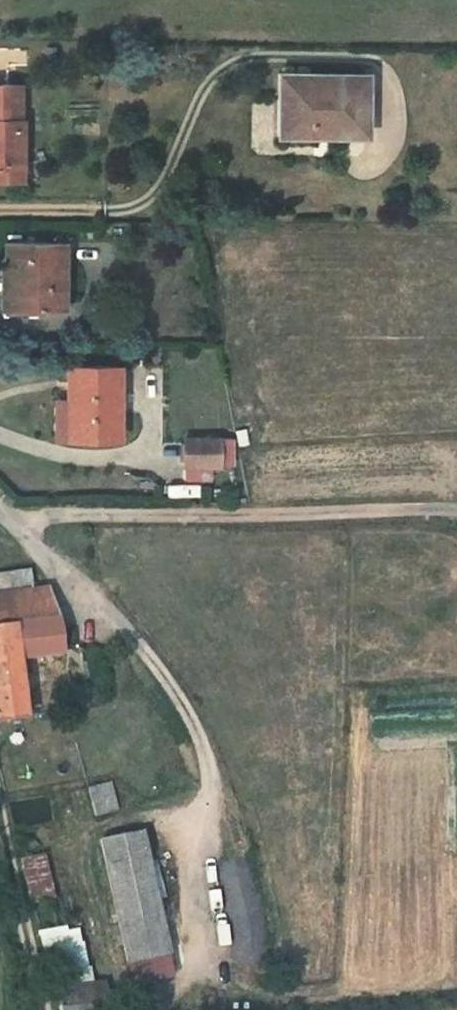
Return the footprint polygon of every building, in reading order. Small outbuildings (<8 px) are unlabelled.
[(355,66),(268,70),(270,94),(280,93),(282,128),(313,127),(330,127),(330,130),(359,129),(355,66)] [(271,128),(282,128),(280,93),(270,94),(271,128)] [(25,191),(25,176),(22,130),(19,130),(17,95),(7,95),(0,95),(0,192),(25,191)] [(69,316),(66,252),(6,255),(8,278),(18,276),(21,318),(43,317),(69,316)] [(18,276),(8,278),(6,278),(8,330),(43,329),(43,317),(21,318),(18,276)] [(65,407),(68,445),(132,443),(127,373),(76,376),(77,396),(70,397),(71,406),(65,407)] [(225,463),(223,438),(191,441),(193,466),(225,463)] [(35,602),(30,581),(0,586),(0,608),(35,602)] [(68,662),(64,627),(50,600),(35,602),(0,608),(0,722),(1,732),(33,727),(25,669),(68,662)] [(103,830),(121,825),(113,798),(95,803),(103,830)] [(136,977),(176,968),(149,845),(109,853),(136,977)] [(25,897),(50,895),(46,852),(21,854),(25,897)] [(42,927),(50,987),(88,982),(79,922),(42,927)]
